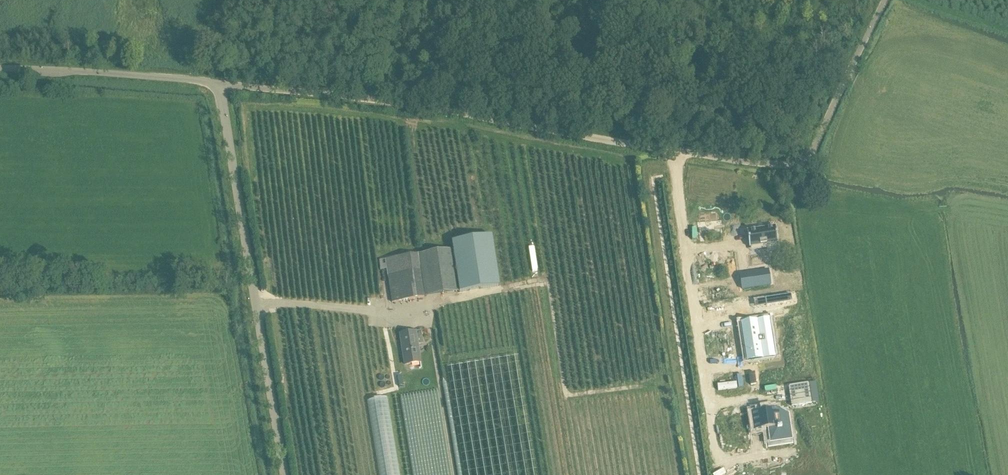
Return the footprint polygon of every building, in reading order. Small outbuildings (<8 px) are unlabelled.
[(775,226),(747,230),(749,247),(764,245),(776,243),(778,243),(775,226)] [(453,249),(459,291),(460,291),(499,284),(492,236),(451,242),(453,249)] [(746,247),(737,247),(737,264),(746,263),(746,247)] [(392,302),(440,295),(460,292),(454,249),(434,253),(385,260),(392,302)] [(722,267),(730,266),(728,257),(720,258),(722,267)] [(729,270),(730,280),(747,279),(747,269),(729,270)] [(795,294),(770,298),(771,305),(796,302),(795,294)] [(762,325),(746,327),(748,339),(752,339),(753,343),(751,343),(752,351),(766,349),(767,357),(776,356),(773,340),(777,339),(774,319),(762,321),(762,325)] [(423,344),(421,331),(415,332),(400,334),(405,365),(420,362),(417,345),(423,344)] [(809,383),(789,386),(792,407),(812,404),(809,383)] [(791,438),(788,418),(781,419),(780,413),(755,416),(757,427),(755,427),(756,434),(758,434),(771,432),(773,441),(791,438)]
